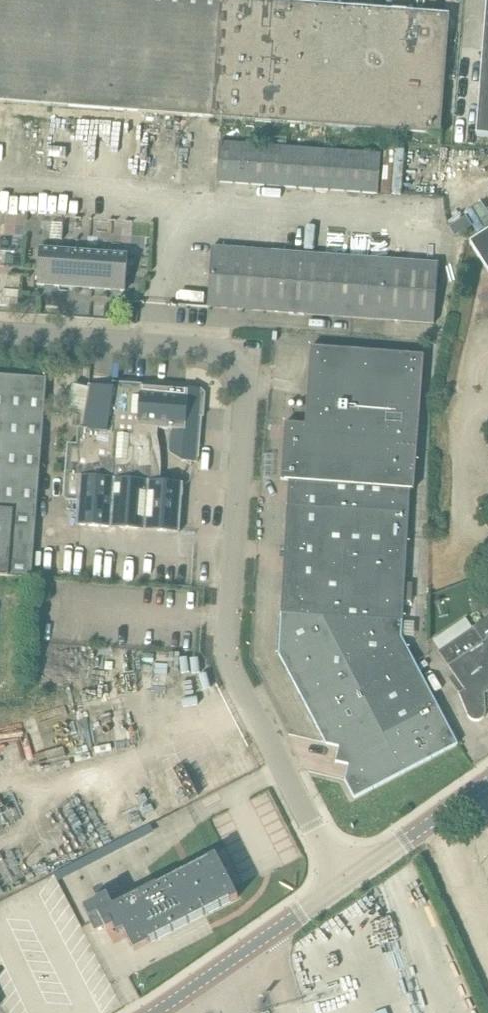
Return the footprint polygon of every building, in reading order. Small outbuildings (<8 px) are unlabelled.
[(442,135),(451,14),(277,1),(277,0),(0,0),(0,102),(442,135)] [(477,136),(487,137),(487,1),(477,136)] [(379,193),(382,153),(220,142),(218,182),(379,193)] [(467,217),(450,227),(456,238),(474,227),(467,217)] [(470,242),(487,270),(487,231),(470,242)] [(435,324),(437,304),(440,263),(213,247),(208,307),(435,324)] [(126,291),(127,271),(128,256),(41,249),(38,285),(126,291)] [(425,355),(312,346),(306,424),(286,422),(282,480),(289,480),(289,494),(409,503),(410,490),(414,490),(425,355)] [(46,397),(48,377),(47,377),(47,378),(0,375),(0,576),(32,579),(46,397)] [(69,446),(65,498),(71,501),(79,502),(77,525),(180,532),(184,483),(161,481),(162,473),(162,468),(161,462),(159,455),(158,451),(156,448),(155,443),(154,438),(154,430),(154,428),(171,429),(169,451),(184,461),(199,462),(202,417),(205,417),(207,393),(203,389),(189,388),(188,391),(143,387),(144,385),(114,382),(114,388),(90,386),(83,428),(79,428),(78,447),(69,446)] [(409,503),(289,494),(282,615),(403,622),(409,503)] [(402,636),(403,622),(282,615),(280,654),(327,744),(328,744),(340,747),(337,761),(336,761),(337,762),(349,765),(346,779),(345,779),(355,798),(459,744),(402,636)] [(439,651),(466,690),(459,693),(470,718),(472,719),(474,721),(478,721),(479,721),(481,720),(484,719),(486,716),(487,714),(486,694),(487,693),(487,618),(439,651)] [(124,930),(135,951),(239,898),(217,855),(100,914),(108,930),(115,927),(118,933),(124,930)]
